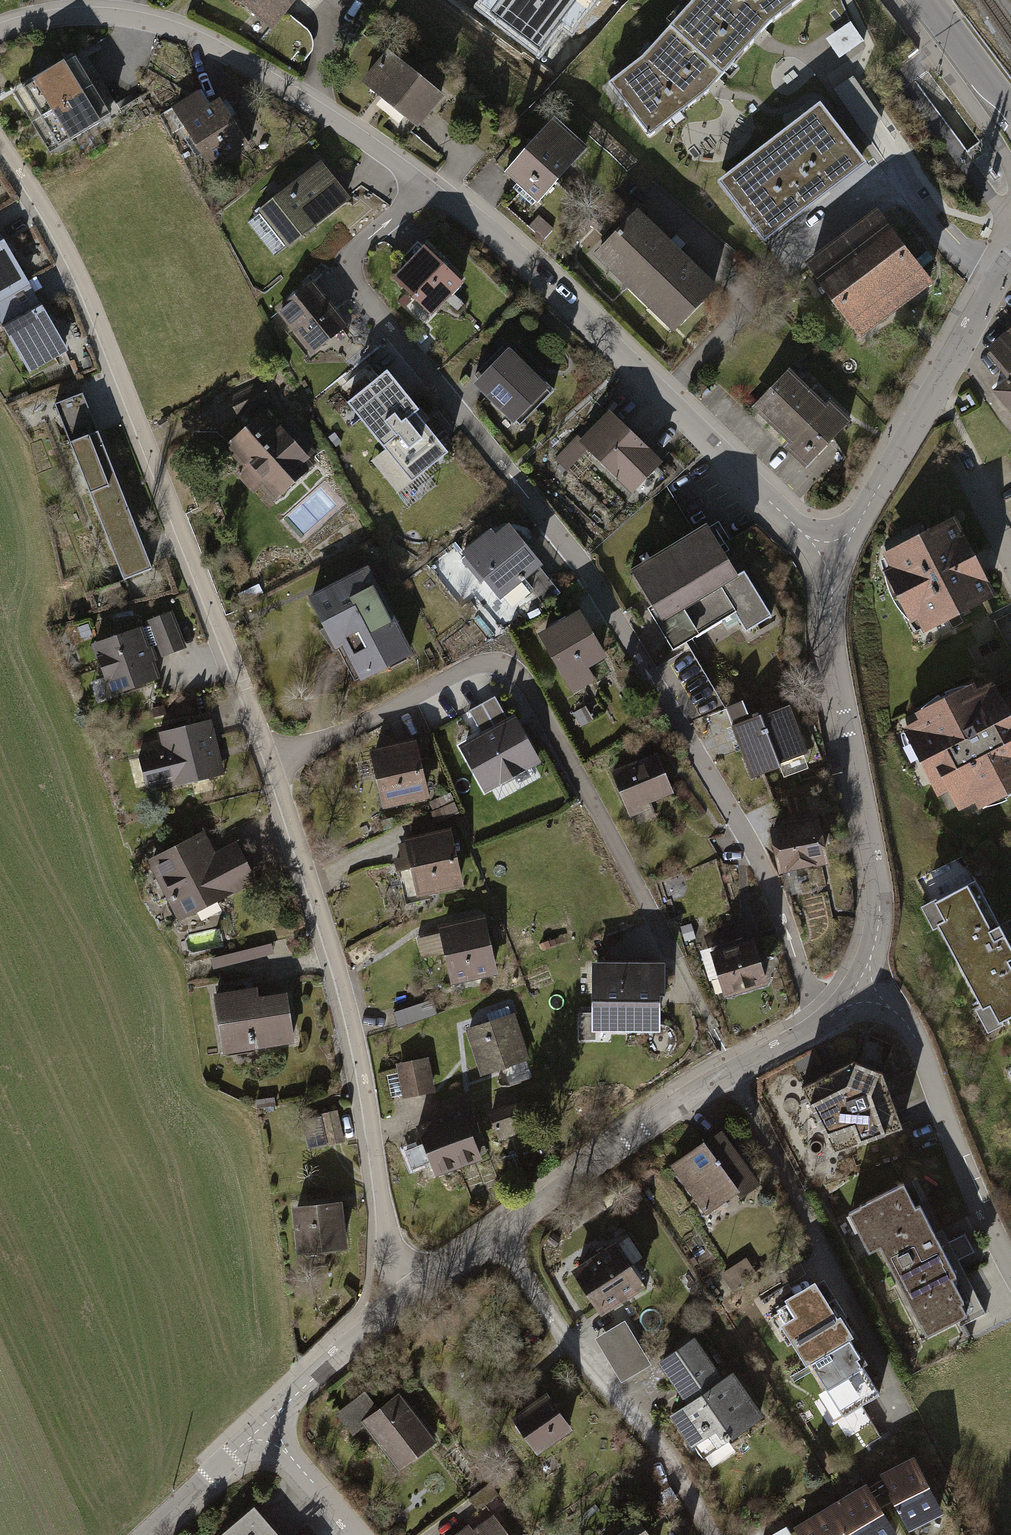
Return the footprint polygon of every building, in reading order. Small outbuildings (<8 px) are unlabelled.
[(293,0),(223,0),(264,34),(293,0)] [(489,13),(538,50),(577,0),(499,0),(489,13)] [(609,88),(651,138),(708,94),(771,18),(797,0),(696,0),(644,61),(609,88)] [(96,88),(78,57),(13,94),(31,125),(96,88)] [(438,99),(385,57),(358,91),(410,133),(438,99)] [(217,84),(162,114),(197,177),(251,148),(217,84)] [(96,88),(31,125),(47,153),(112,117),(96,88)] [(819,97),(717,176),(765,237),(867,158),(819,97)] [(569,137),(550,120),(502,175),(521,192),(569,137)] [(569,137),(521,192),(537,207),(586,151),(569,137)] [(321,166),(256,218),(284,251),(347,198),(321,166)] [(737,258),(660,188),(591,264),(668,334),(737,258)] [(934,288),(881,216),(843,244),(896,315),(934,288)] [(526,230),(541,243),(552,231),(536,218),(526,230)] [(0,241),(0,303),(28,289),(26,284),(0,241)] [(896,315),(843,244),(804,272),(856,344),(896,315)] [(458,284),(423,246),(388,278),(423,316),(458,284)] [(309,285),(274,314),(310,357),(345,328),(309,285)] [(0,303),(0,335),(25,377),(66,356),(28,289),(0,303)] [(1008,333),(987,350),(1007,375),(988,390),(1010,419),(1010,336),(1008,333)] [(553,399),(500,350),(466,386),(519,436),(553,399)] [(848,428),(792,372),(749,415),(805,471),(848,428)] [(385,373),(349,401),(412,481),(448,452),(385,373)] [(241,435),(271,409),(259,384),(224,398),(241,435)] [(241,435),(222,450),(264,513),(317,465),(271,409),(241,435)] [(663,470),(613,414),(577,446),(627,502),(663,470)] [(117,589),(149,577),(94,431),(62,443),(117,589)] [(917,635),(995,598),(955,515),(877,552),(917,635)] [(502,526),(458,563),(493,604),(537,567),(502,526)] [(729,574),(709,530),(625,573),(667,657),(697,641),(734,623),(741,638),(769,621),(741,569),(729,574)] [(366,571),(305,600),(351,696),(412,666),(366,571)] [(171,615),(145,623),(159,663),(185,654),(171,615)] [(570,621),(529,642),(560,701),(601,680),(570,621)] [(134,634),(95,646),(111,697),(150,685),(134,634)] [(697,653),(676,663),(691,699),(713,689),(697,653)] [(948,827),(1010,795),(1010,691),(999,667),(894,720),(948,827)] [(495,702),(466,714),(478,741),(462,749),(491,804),(537,780),(495,702)] [(809,761),(788,708),(731,731),(752,784),(809,761)] [(158,738),(162,764),(143,767),(148,800),(219,788),(208,728),(158,738)] [(412,745),(366,755),(379,814),(425,804),(412,745)] [(656,758),(609,776),(626,819),(673,801),(656,758)] [(827,865),(818,816),(773,824),(781,873),(827,865)] [(449,836),(399,847),(411,904),(461,893),(449,836)] [(231,852),(210,863),(197,841),(151,866),(184,927),(252,890),(231,852)] [(919,916),(984,1038),(1010,1024),(1010,964),(971,889),(919,916)] [(479,916),(430,926),(443,990),(493,980),(479,916)] [(768,984),(755,936),(712,948),(725,996),(768,984)] [(664,968),(591,970),(592,1038),(659,1037),(658,1004),(664,1004),(664,968)] [(219,1056),(290,1047),(284,1002),(253,1005),(252,997),(212,1002),(219,1056)] [(510,1018),(464,1032),(479,1083),(526,1069),(510,1018)] [(427,1054),(398,1060),(406,1097),(435,1091),(427,1054)] [(873,1062),(851,1054),(799,1079),(834,1150),(898,1125),(873,1062)] [(460,1115),(437,1122),(453,1173),(476,1166),(460,1115)] [(437,1122),(413,1129),(429,1180),(453,1173),(437,1122)] [(715,1132),(665,1170),(704,1220),(754,1182),(715,1132)] [(853,1203),(914,1332),(963,1308),(903,1180),(853,1203)] [(339,1206),(290,1211),(294,1260),(343,1256),(339,1206)] [(638,1289),(607,1241),(562,1269),(593,1317),(638,1289)] [(747,1257),(722,1272),(733,1290),(758,1275),(747,1257)] [(850,1346),(814,1287),(768,1315),(804,1374),(850,1346)] [(595,1338),(621,1380),(651,1362),(624,1319),(595,1338)] [(719,1383),(691,1343),(655,1368),(684,1409),(668,1420),(700,1465),(761,1422),(728,1376),(719,1383)] [(850,1346),(804,1374),(838,1428),(884,1400),(850,1346)] [(433,1448),(395,1396),(357,1423),(395,1475),(433,1448)] [(566,1435),(541,1401),(505,1427),(530,1462),(566,1435)] [(913,1532),(945,1515),(915,1458),(883,1474),(913,1532)] [(868,1480),(833,1501),(854,1534),(901,1534),(868,1480)] [(833,1501),(799,1522),(806,1534),(854,1534),(833,1501)] [(252,1511),(222,1534),(273,1534),(252,1511)] [(489,1517),(465,1534),(502,1534),(489,1517)] [(771,1534),(792,1534),(786,1526),(771,1534)] [(634,1527),(621,1534),(639,1534),(634,1527)]
